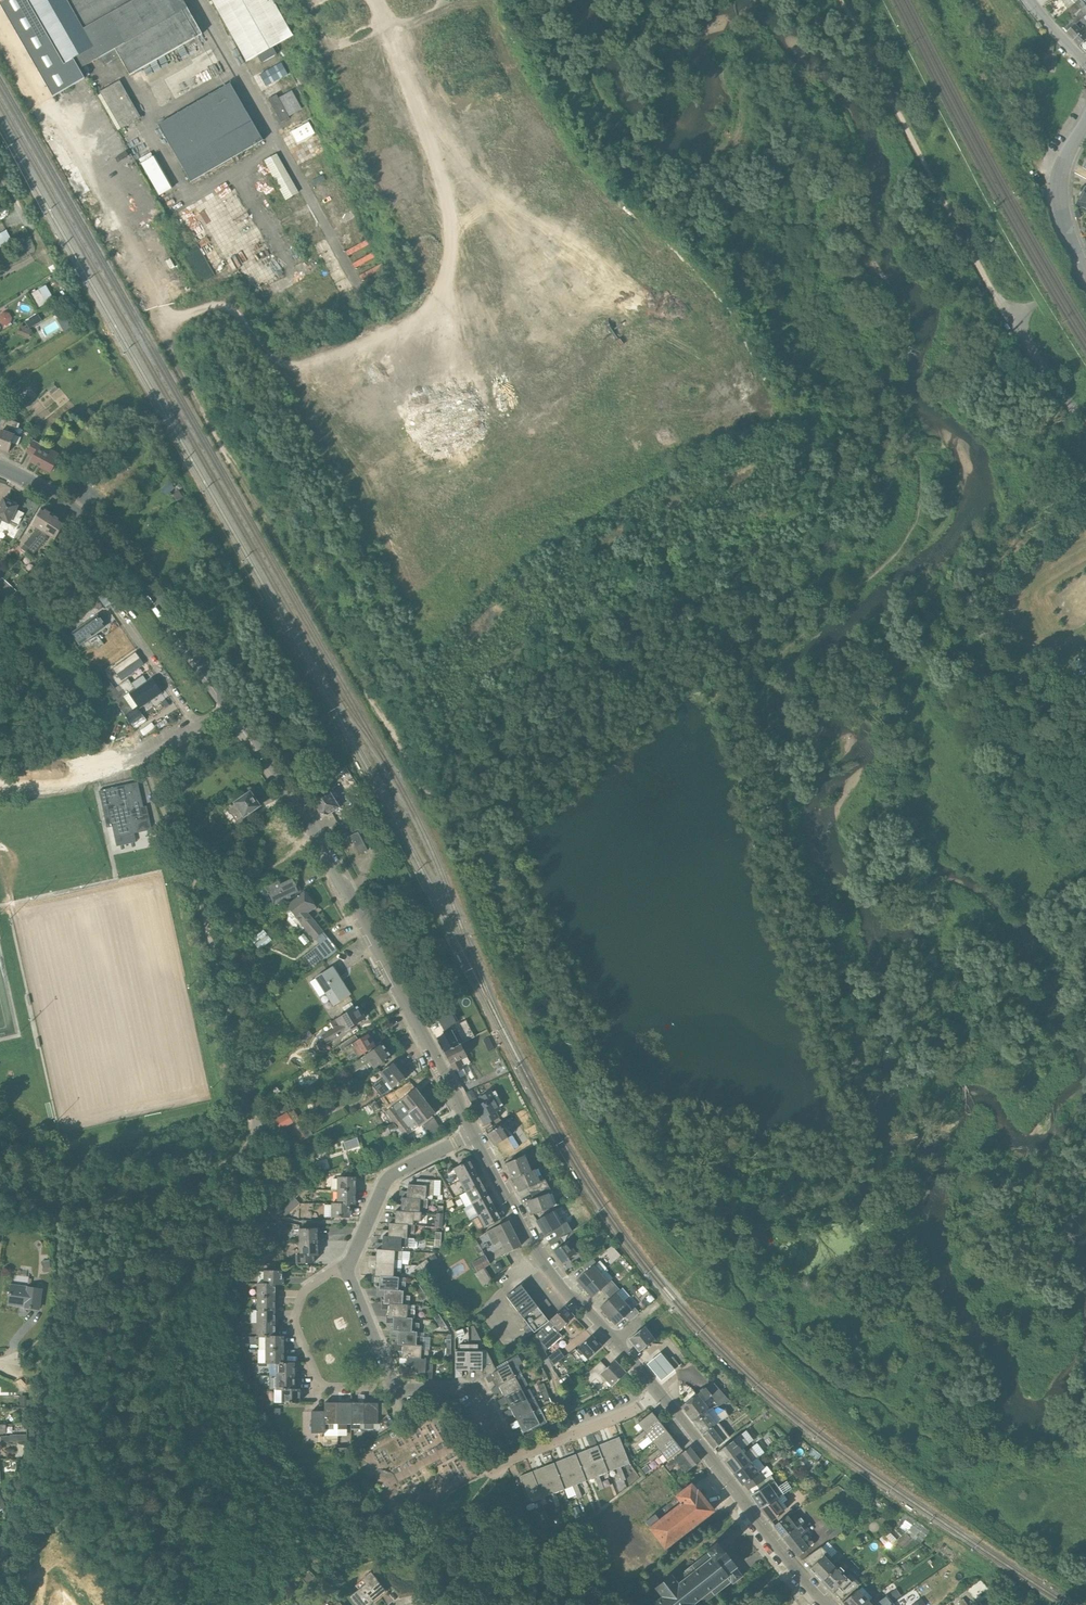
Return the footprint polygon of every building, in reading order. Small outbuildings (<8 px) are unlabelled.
[(27,0),(5,0),(0,3),(0,6),(53,98),(85,79),(74,60),(64,66),(27,0)] [(202,35),(183,0),(28,0),(65,64),(76,57),(82,68),(100,58),(104,66),(119,57),(130,76),(202,35)] [(244,64),(290,38),(271,3),(276,0),(275,0),(209,0),(244,64)] [(1069,1),(1063,4),(1069,11),(1079,2),(1080,3),(1082,0),(1069,0),(1069,1)] [(1056,23),(1066,34),(1066,33),(1074,27),(1082,19),(1085,16),(1085,9),(1080,3),(1079,2),(1069,11),(1056,23)] [(1074,27),(1080,34),(1084,29),(1085,25),(1085,23),(1082,19),(1074,27)] [(1074,27),(1066,33),(1085,54),(1085,53),(1085,40),(1080,34),(1074,27)] [(291,72),(285,59),(256,74),(262,87),(291,72)] [(121,129),(141,118),(120,81),(100,92),(121,129)] [(230,84),(158,125),(191,182),(263,141),(230,84)] [(263,91),(281,123),(289,119),(272,86),(263,91)] [(290,130),(296,142),(316,133),(310,120),(290,130)] [(110,150),(116,160),(128,153),(122,143),(110,150)] [(123,175),(137,166),(129,153),(114,163),(123,175)] [(299,193),(277,154),(264,161),(286,200),(299,193)] [(155,156),(141,164),(160,196),(173,188),(155,156)] [(11,240),(6,229),(0,232),(0,245),(11,240)] [(383,267),(372,238),(347,248),(358,276),(383,267)] [(46,285),(31,294),(39,308),(54,299),(46,285)] [(9,325),(13,319),(9,313),(2,313),(0,317),(0,321),(2,325),(9,325)] [(71,326),(63,313),(54,318),(62,331),(71,326)] [(17,334),(29,339),(33,330),(29,329),(42,321),(38,315),(25,323),(29,329),(21,325),(17,334)] [(28,394),(20,401),(25,406),(32,400),(28,394)] [(4,426),(9,413),(0,404),(0,425),(4,426)] [(4,426),(0,437),(0,450),(8,453),(15,435),(14,435),(18,422),(9,413),(4,426)] [(89,416),(83,424),(89,428),(95,420),(89,416)] [(42,445),(34,441),(27,452),(34,456),(31,462),(51,473),(60,455),(51,450),(48,454),(40,449),(42,445)] [(169,483),(161,490),(167,496),(174,488),(169,483)] [(179,491),(173,495),(177,501),(183,497),(179,491)] [(9,525),(13,516),(18,506),(4,499),(0,507),(0,525),(2,521),(9,525)] [(24,544),(29,548),(30,549),(32,546),(43,532),(54,516),(42,508),(32,525),(36,528),(34,531),(35,532),(24,544)] [(48,536),(55,540),(66,523),(54,516),(43,532),(32,546),(30,549),(29,548),(26,552),(31,557),(47,539),(48,536)] [(3,578),(0,580),(0,596),(7,602),(17,591),(5,580),(3,578)] [(98,596),(106,607),(116,600),(108,589),(98,596)] [(95,614),(69,632),(78,646),(104,628),(95,614)] [(89,641),(93,646),(101,640),(98,635),(89,641)] [(101,640),(93,646),(96,651),(105,645),(101,640)] [(136,654),(113,669),(121,680),(144,665),(136,654)] [(103,672),(97,677),(112,698),(119,693),(118,693),(103,672)] [(120,685),(123,690),(132,684),(128,679),(120,685)] [(154,679),(131,695),(140,709),(163,693),(154,679)] [(129,693),(135,688),(132,684),(123,690),(127,694),(129,693)] [(123,690),(118,693),(119,693),(112,698),(125,715),(137,707),(138,707),(134,701),(130,695),(129,693),(127,694),(123,690)] [(137,707),(125,715),(136,730),(148,721),(137,707)] [(152,830),(147,806),(144,807),(138,782),(99,791),(107,828),(113,827),(115,838),(152,830)] [(227,808),(237,822),(260,806),(250,792),(227,808)] [(327,816),(340,807),(331,792),(314,804),(321,815),(325,813),(327,816)] [(367,818),(364,814),(364,813),(354,819),(355,820),(357,824),(367,818)] [(237,836),(233,830),(219,839),(223,845),(237,836)] [(360,855),(368,850),(358,832),(350,836),(360,855)] [(274,905),(281,902),(291,897),(290,895),(298,891),(293,879),(280,884),(279,882),(266,888),(274,905)] [(270,900),(265,888),(258,892),(264,903),(270,900)] [(314,939),(315,939),(324,932),(309,912),(316,907),(305,892),(286,905),(314,939)] [(313,948),(323,962),(337,952),(327,938),(313,948)] [(249,939),(245,942),(245,943),(250,949),(255,945),(250,940),(249,939)] [(312,970),(323,962),(314,949),(303,957),(312,970)] [(315,979),(333,1006),(350,995),(341,982),(340,983),(337,977),(339,976),(333,967),(315,979)] [(332,1029),(340,1042),(351,1035),(360,1029),(359,1027),(368,1021),(358,1006),(349,1012),(336,1021),(338,1025),(332,1029)] [(446,1034),(437,1039),(445,1053),(460,1045),(460,1044),(451,1029),(445,1032),(446,1034)] [(313,1035),(309,1030),(298,1038),(302,1043),(313,1035)] [(350,1062),(360,1056),(375,1047),(368,1034),(338,1052),(341,1058),(346,1055),(350,1062)] [(445,1053),(455,1073),(464,1069),(460,1060),(467,1056),(461,1044),(460,1044),(460,1045),(445,1053)] [(370,1062),(374,1069),(391,1057),(383,1045),(374,1051),(350,1065),(355,1073),(370,1062)] [(268,1068),(273,1064),(270,1060),(265,1063),(268,1068)] [(388,1084),(392,1089),(407,1078),(395,1062),(380,1073),(383,1078),(375,1084),(380,1091),(388,1084)] [(385,1112),(395,1124),(425,1101),(416,1088),(385,1112)] [(485,1125),(499,1118),(497,1112),(501,1109),(491,1091),(480,1097),(483,1103),(478,1106),(482,1113),(479,1115),(485,1125)] [(315,1107),(322,1103),(318,1097),(312,1101),(315,1107)] [(371,1104),(375,1112),(380,1109),(375,1101),(371,1104)] [(425,1101),(395,1124),(405,1137),(435,1114),(425,1101)] [(321,1117),(329,1113),(325,1106),(317,1111),(321,1117)] [(300,1120),(308,1116),(305,1111),(297,1115),(294,1109),(288,1112),(293,1122),(299,1119),(300,1120)] [(293,1122),(288,1112),(273,1121),(278,1131),(293,1122)] [(424,1126),(428,1135),(441,1130),(435,1117),(424,1126)] [(495,1146),(510,1136),(503,1124),(487,1134),(495,1146)] [(288,1160),(302,1154),(295,1138),(281,1145),(288,1160)] [(344,1145),(346,1152),(360,1147),(357,1140),(344,1145)] [(514,1178),(531,1170),(525,1156),(506,1163),(512,1179),(514,1178)] [(454,1169),(460,1180),(476,1172),(469,1160),(454,1169)] [(536,1191),(549,1186),(545,1179),(540,1182),(535,1169),(531,1171),(531,1170),(514,1178),(519,1191),(533,1185),(536,1191)] [(460,1180),(466,1193),(482,1184),(476,1172),(460,1180)] [(337,1191),(355,1191),(356,1177),(338,1177),(337,1191)] [(407,1198),(428,1199),(433,1199),(434,1192),(434,1191),(434,1180),(417,1179),(417,1185),(408,1184),(407,1198)] [(466,1193),(472,1204),(488,1195),(482,1184),(466,1193)] [(533,1214),(554,1207),(550,1194),(553,1193),(549,1186),(536,1191),(539,1197),(528,1201),(533,1214)] [(337,1203),(337,1204),(350,1204),(355,1204),(355,1191),(337,1191),(337,1203)] [(568,1193),(565,1194),(563,1197),(564,1200),(567,1201),(570,1200),(572,1198),(571,1194),(568,1193)] [(472,1204),(478,1215),(494,1207),(488,1195),(472,1204)] [(401,1211),(420,1212),(420,1208),(427,1208),(428,1199),(407,1198),(402,1197),(401,1211)] [(295,1198),(281,1211),(286,1216),(300,1203),(295,1198)] [(337,1203),(332,1203),(331,1217),(349,1217),(350,1204),(337,1204),(337,1203)] [(478,1215),(484,1227),(500,1219),(494,1207),(478,1215)] [(396,1210),(395,1224),(414,1225),(414,1221),(421,1221),(421,1212),(420,1212),(401,1211),(396,1210)] [(558,1238),(568,1233),(573,1231),(567,1222),(561,1225),(553,1211),(536,1221),(545,1235),(553,1230),(558,1238)] [(443,1214),(437,1213),(436,1221),(435,1221),(435,1227),(443,1227),(443,1214)] [(500,1242),(507,1254),(520,1247),(507,1221),(486,1232),(493,1245),(500,1242)] [(389,1223),(388,1236),(407,1238),(408,1234),(414,1234),(415,1225),(414,1225),(395,1224),(389,1223)] [(300,1243),(318,1242),(317,1228),(300,1229),(300,1243)] [(383,1236),(382,1249),(401,1251),(401,1247),(408,1247),(408,1238),(407,1238),(388,1236),(383,1236)] [(315,1263),(314,1255),(318,1255),(318,1242),(300,1243),(301,1255),(296,1255),(296,1264),(315,1263)] [(562,1264),(576,1254),(568,1242),(554,1251),(562,1264)] [(377,1249),(376,1262),(395,1264),(395,1259),(402,1260),(403,1251),(401,1251),(382,1249),(377,1249)] [(477,1272),(484,1269),(490,1265),(485,1255),(472,1263),(477,1272)] [(580,1283),(584,1289),(601,1274),(593,1265),(596,1263),(591,1257),(582,1266),(587,1271),(579,1278),(582,1281),(580,1283)] [(420,1264),(424,1269),(430,1264),(427,1259),(420,1264)] [(43,1263),(44,1272),(52,1272),(51,1262),(43,1263)] [(380,1277),(380,1276),(399,1277),(399,1278),(401,1278),(401,1268),(394,1268),(395,1264),(376,1262),(375,1276),(380,1277)] [(417,1274),(424,1269),(420,1264),(414,1269),(417,1274)] [(249,1276),(254,1271),(248,1265),(243,1271),(249,1276)] [(484,1269),(477,1272),(475,1274),(483,1286),(491,1281),(484,1269)] [(264,1284),(275,1284),(282,1284),(282,1271),(264,1271),(264,1283),(264,1284)] [(602,1289),(606,1294),(616,1285),(611,1280),(608,1283),(601,1274),(584,1289),(589,1294),(591,1292),(594,1296),(602,1289)] [(385,1290),(404,1291),(405,1291),(406,1282),(399,1282),(399,1278),(399,1277),(380,1276),(380,1277),(379,1290),(385,1290)] [(27,1285),(12,1283),(9,1304),(25,1307),(38,1309),(41,1288),(27,1286),(27,1285)] [(257,1283),(257,1297),(275,1297),(275,1284),(264,1284),(264,1283),(257,1283)] [(418,1295),(423,1291),(419,1285),(414,1288),(418,1295)] [(543,1326),(544,1326),(549,1321),(521,1285),(507,1296),(528,1325),(523,1329),(529,1336),(543,1326)] [(603,1310),(608,1316),(624,1302),(617,1293),(620,1290),(616,1285),(606,1294),(610,1298),(602,1305),(605,1309),(603,1310)] [(389,1304),(408,1305),(410,1305),(410,1296),(403,1295),(404,1291),(385,1290),(384,1304),(389,1304)] [(423,1291),(418,1295),(423,1301),(428,1298),(423,1291)] [(655,1299),(650,1294),(646,1298),(651,1302),(655,1299)] [(257,1310),(275,1310),(275,1297),(257,1297),(257,1310)] [(624,1302),(608,1316),(613,1321),(615,1320),(618,1323),(625,1316),(630,1321),(640,1313),(635,1307),(632,1310),(624,1302)] [(394,1318),(414,1319),(415,1309),(408,1309),(408,1305),(389,1304),(388,1317),(394,1318)] [(553,1327),(558,1333),(574,1317),(565,1306),(549,1321),(547,1323),(550,1321),(554,1326),(553,1327)] [(257,1323),(275,1324),(275,1310),(257,1310),(257,1323)] [(437,1322),(442,1319),(438,1312),(433,1316),(437,1322)] [(398,1331),(417,1332),(419,1332),(419,1323),(413,1323),(413,1319),(394,1318),(393,1331),(398,1331)] [(442,1319),(437,1322),(441,1329),(446,1326),(442,1319)] [(266,1337),(275,1336),(275,1324),(257,1323),(257,1337),(266,1337)] [(655,1340),(645,1327),(629,1339),(639,1352),(655,1340)] [(455,1331),(457,1337),(465,1335),(463,1329),(455,1331)] [(398,1344),(403,1345),(422,1346),(423,1346),(424,1337),(417,1336),(417,1332),(398,1331),(398,1344)] [(266,1337),(266,1350),(284,1350),(284,1336),(275,1336),(266,1337)] [(582,1354),(588,1360),(602,1346),(592,1336),(577,1350),(581,1355),(582,1354)] [(407,1358),(428,1359),(429,1350),(422,1350),(422,1346),(403,1345),(402,1358),(407,1358)] [(455,1370),(469,1370),(469,1345),(460,1345),(460,1351),(455,1351),(455,1370)] [(489,1376),(488,1365),(482,1365),(483,1352),(478,1352),(478,1345),(469,1345),(469,1370),(482,1370),(482,1378),(483,1378),(483,1377),(486,1377),(489,1376)] [(557,1359),(566,1353),(562,1347),(553,1354),(557,1359)] [(276,1364),(276,1363),(284,1363),(284,1362),(284,1350),(266,1350),(265,1363),(276,1364)] [(662,1353),(648,1364),(661,1380),(675,1368),(668,1360),(662,1353)] [(675,1368),(679,1365),(672,1357),(668,1360),(675,1368)] [(432,1379),(433,1364),(426,1364),(426,1360),(428,1360),(428,1359),(407,1358),(407,1372),(416,1372),(416,1373),(417,1373),(417,1372),(423,1373),(423,1378),(432,1379)] [(601,1384),(606,1380),(612,1386),(627,1373),(615,1360),(607,1368),(601,1361),(584,1376),(591,1383),(596,1379),(601,1384)] [(276,1363),(276,1364),(276,1376),(295,1376),(295,1363),(284,1362),(284,1363),(276,1363)] [(498,1385),(517,1375),(517,1376),(522,1374),(517,1365),(513,1368),(511,1364),(497,1371),(493,1363),(489,1365),(488,1365),(489,1376),(493,1374),(498,1385)] [(546,1376),(543,1368),(537,1371),(541,1378),(546,1376)] [(498,1385),(505,1397),(523,1387),(523,1388),(528,1385),(524,1377),(519,1380),(517,1376),(517,1375),(498,1385)] [(294,1389),(295,1376),(276,1376),(276,1390),(282,1390),(282,1389),(294,1389)] [(541,1393),(547,1391),(544,1383),(538,1386),(541,1393)] [(690,1400),(682,1407),(693,1421),(709,1408),(704,1402),(710,1397),(718,1406),(729,1400),(714,1383),(707,1389),(705,1387),(690,1400)] [(523,1387),(505,1397),(511,1409),(529,1399),(529,1400),(534,1397),(530,1389),(525,1391),(523,1388),(523,1387)] [(300,1402),(300,1389),(294,1389),(282,1389),(282,1390),(282,1402),(300,1402)] [(547,1391),(541,1393),(544,1400),(550,1398),(547,1391)] [(536,1401),(531,1403),(529,1400),(529,1399),(511,1409),(517,1420),(535,1411),(536,1411),(540,1409),(536,1401)] [(325,1436),(338,1436),(338,1430),(338,1403),(325,1403),(325,1411),(312,1411),(312,1433),(325,1433),(325,1436)] [(347,1430),(347,1424),(351,1424),(352,1403),(338,1403),(338,1430),(347,1430)] [(352,1403),(351,1424),(351,1429),(365,1429),(365,1403),(352,1403)] [(378,1415),(389,1415),(384,1403),(365,1403),(365,1429),(374,1429),(374,1424),(378,1424),(378,1415)] [(693,1421),(704,1435),(719,1423),(719,1422),(728,1415),(724,1410),(718,1414),(713,1408),(709,1408),(693,1421)] [(542,1412),(537,1415),(536,1411),(535,1411),(517,1420),(523,1433),(531,1429),(534,1433),(549,1425),(542,1412)] [(644,1431),(645,1432),(660,1421),(652,1412),(638,1423),(644,1431)] [(645,1432),(647,1434),(653,1442),(667,1430),(660,1421),(645,1432)] [(715,1449),(730,1437),(719,1423),(704,1435),(715,1449)] [(653,1442),(659,1449),(660,1451),(674,1440),(667,1430),(653,1442)] [(726,1446),(717,1452),(725,1462),(741,1449),(742,1450),(754,1441),(746,1430),(726,1446)] [(621,1467),(630,1463),(619,1437),(608,1441),(619,1468),(621,1467)] [(661,1453),(668,1460),(682,1449),(674,1440),(660,1451),(661,1453)] [(597,1445),(608,1472),(616,1469),(619,1468),(608,1441),(597,1445)] [(599,1476),(608,1472),(597,1445),(586,1450),(597,1477),(599,1476)] [(678,1480),(684,1488),(691,1484),(684,1474),(700,1461),(689,1447),(681,1454),(667,1465),(668,1466),(670,1465),(672,1467),(677,1463),(681,1469),(676,1473),(680,1478),(678,1479),(678,1480)] [(725,1462),(734,1473),(757,1457),(759,1456),(752,1447),(744,1453),(742,1450),(741,1449),(725,1462)] [(575,1454),(586,1481),(594,1477),(597,1477),(586,1450),(575,1454)] [(589,1488),(586,1481),(575,1454),(564,1458),(575,1485),(577,1484),(580,1491),(589,1488)] [(745,1484),(749,1490),(765,1480),(759,1472),(765,1467),(757,1458),(757,1457),(734,1473),(743,1485),(745,1484)] [(564,1490),(573,1486),(575,1485),(564,1458),(553,1463),(564,1490)] [(555,1493),(564,1490),(553,1463),(542,1467),(553,1494),(555,1493)] [(651,1471),(647,1465),(642,1469),(646,1475),(651,1471)] [(551,1495),(553,1494),(542,1467),(531,1471),(542,1498),(545,1497),(551,1495)] [(540,1499),(542,1498),(531,1471),(520,1476),(531,1503),(540,1499)] [(676,1481),(678,1480),(678,1479),(673,1472),(670,1474),(676,1481)] [(664,1549),(705,1517),(713,1510),(698,1491),(697,1491),(691,1484),(684,1488),(678,1480),(676,1481),(682,1490),(674,1495),(675,1497),(672,1499),(673,1500),(645,1522),(649,1527),(648,1528),(664,1549)] [(758,1506),(759,1507),(760,1508),(776,1499),(784,1494),(774,1481),(760,1490),(751,1495),(756,1502),(756,1504),(758,1506)] [(760,1508),(771,1521),(785,1510),(776,1499),(760,1508)] [(577,1508),(573,1510),(577,1521),(581,1519),(577,1508)] [(774,1526),(784,1538),(797,1527),(804,1522),(803,1522),(804,1521),(800,1517),(794,1523),(788,1515),(774,1526)] [(798,1556),(815,1543),(807,1532),(810,1529),(804,1522),(797,1527),(784,1538),(798,1556)] [(825,1532),(831,1539),(844,1530),(838,1523),(825,1532)] [(906,1533),(897,1542),(904,1549),(913,1541),(906,1533)] [(662,1596),(654,1603),(655,1604),(705,1604),(706,1604),(705,1602),(731,1581),(733,1583),(742,1576),(736,1568),(737,1567),(724,1551),(717,1542),(707,1550),(709,1553),(682,1573),(681,1571),(673,1577),(672,1575),(656,1587),(656,1589),(655,1590),(655,1591),(655,1592),(655,1593),(655,1594),(656,1595),(656,1596),(657,1596),(658,1597),(659,1597),(660,1597),(661,1597),(661,1596),(662,1596)] [(814,1573),(822,1582),(837,1568),(829,1560),(832,1558),(821,1547),(809,1555),(816,1563),(810,1569),(814,1573)] [(910,1569),(906,1563),(902,1565),(906,1572),(910,1569)] [(848,1594),(856,1587),(859,1584),(849,1573),(846,1576),(837,1568),(822,1582),(833,1593),(838,1588),(842,1591),(844,1590),(848,1594)] [(350,1597),(357,1604),(369,1604),(386,1592),(376,1580),(377,1579),(371,1572),(363,1579),(366,1583),(350,1597)] [(921,1597),(914,1588),(891,1604),(891,1603),(889,1604),(909,1604),(921,1597)] [(845,1604),(863,1604),(868,1601),(868,1602),(869,1601),(869,1600),(858,1589),(843,1602),(842,1602),(845,1604)] [(891,1603),(886,1597),(877,1603),(878,1604),(877,1604),(889,1604),(891,1603)]
